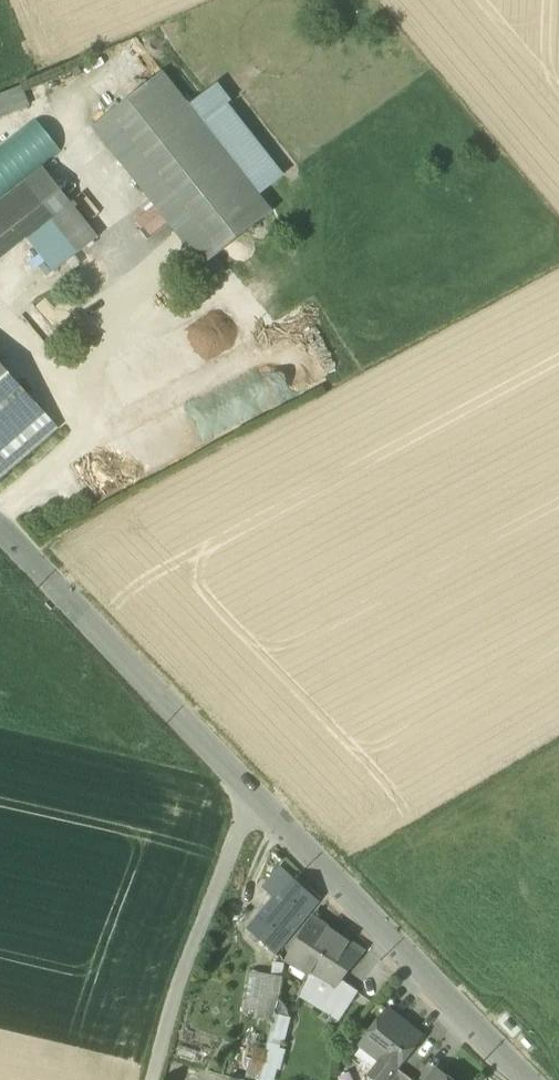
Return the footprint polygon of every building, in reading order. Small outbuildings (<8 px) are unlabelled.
[(273,212),(260,195),(191,108),(163,73),(94,128),(204,267),(273,212)] [(31,107),(23,88),(0,97),(0,120),(31,107)] [(212,91),(191,108),(260,195),(281,179),(212,91)] [(43,168),(26,182),(81,251),(99,237),(43,168)] [(54,272),(81,251),(26,182),(6,196),(33,231),(26,237),(54,272)] [(6,196),(0,201),(0,258),(26,237),(33,231),(6,196)] [(56,428),(0,362),(0,476),(56,428)] [(276,897),(271,904),(298,927),(318,903),(280,865),(266,881),(272,886),(268,891),(276,897)] [(276,954),(298,927),(271,904),(249,930),(276,954)] [(311,975),(337,933),(312,917),(286,961),(311,975)] [(311,975),(320,980),(334,988),(340,980),(363,951),(337,933),(311,975)] [(251,972),(247,997),(259,999),(278,1002),(281,977),(282,977),(283,965),(273,964),(272,976),(251,972)] [(320,980),(311,975),(299,996),(337,1022),(339,1019),(326,1010),(330,1005),(312,993),(320,980)] [(344,983),(340,980),(334,988),(320,980),(312,993),(330,1005),(344,983)] [(326,1010),(339,1019),(357,992),(344,983),(330,1005),(326,1010)] [(245,1010),(257,1012),(259,999),(247,997),(245,1010)] [(256,1018),(273,1020),(276,1009),(278,1002),(259,999),(257,1012),(256,1018)] [(273,1020),(265,1052),(263,1062),(263,1063),(277,1067),(282,1048),(280,1047),(282,1041),(283,1042),(289,1018),(280,1016),(280,1013),(278,1011),(276,1009),(273,1020)] [(383,1059),(381,1061),(395,1072),(396,1072),(398,1069),(423,1037),(388,1010),(362,1043),(383,1059)] [(360,1045),(381,1061),(383,1059),(362,1043),(360,1045)] [(253,1060),(263,1062),(265,1052),(256,1050),(253,1060)] [(259,1079),(263,1063),(263,1062),(253,1060),(250,1059),(246,1077),(259,1079)] [(395,1072),(381,1061),(373,1072),(373,1078),(376,1079),(388,1079),(395,1072)] [(259,1079),(274,1079),(277,1067),(263,1063),(259,1079)] [(398,1069),(396,1072),(395,1072),(388,1079),(412,1079),(398,1069)] [(429,1079),(439,1079),(443,1075),(436,1070),(429,1079)]
